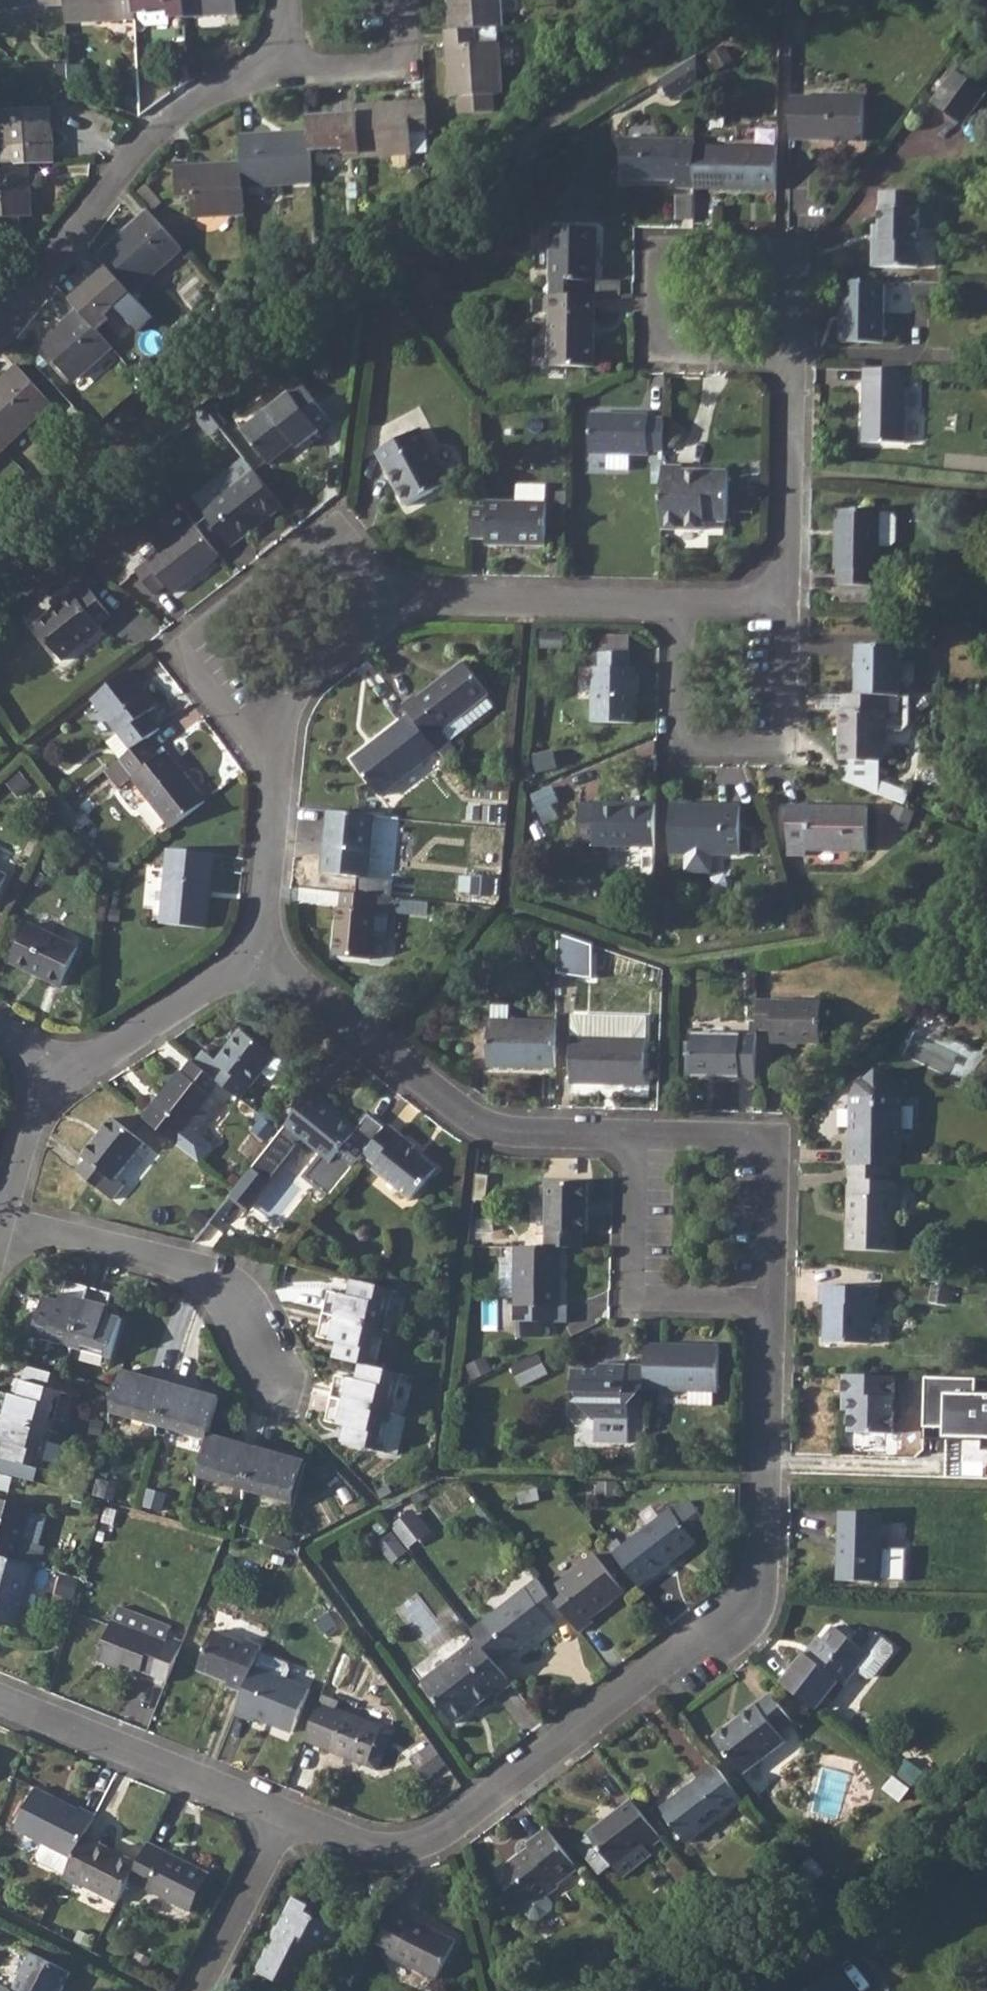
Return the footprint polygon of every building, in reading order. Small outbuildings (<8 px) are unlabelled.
[(62,3),(63,21),(133,17),(133,12),(132,0),(62,0),(62,3)] [(133,12),(166,10),(166,15),(182,15),(181,0),(132,0),(133,12)] [(182,15),(237,13),(237,0),(181,0),(182,15)] [(450,29),(476,28),(502,26),(500,0),(448,0),(450,29)] [(450,29),(445,30),(449,96),(461,96),(463,113),(496,110),(496,93),(500,93),(498,42),(476,43),(476,28),(450,29)] [(954,70),(930,104),(960,126),(984,92),(954,70)] [(863,97),(790,96),(790,140),(862,141),(863,97)] [(424,100),(359,105),(359,113),(361,152),(361,157),(413,153),(412,130),(426,129),(424,100)] [(0,111),(0,156),(1,163),(28,162),(52,160),(49,108),(0,111)] [(359,113),(308,117),(309,130),(311,150),(344,148),(344,154),(361,152),(359,113)] [(309,130),(240,134),(242,162),(244,187),(313,182),(311,150),(309,130)] [(677,187),(695,187),(695,147),(695,140),(624,140),(624,179),(677,180),(677,187)] [(695,147),(695,187),(777,189),(777,149),(695,147)] [(0,163),(0,240),(11,240),(18,231),(17,215),(31,214),(28,162),(1,163),(0,163)] [(244,187),(242,162),(174,166),(176,195),(192,194),(194,216),(245,213),(244,187)] [(879,240),(873,239),(872,266),(917,267),(917,192),(879,192),(879,226),(879,240)] [(148,209),(97,253),(108,265),(130,290),(132,292),(182,247),(148,209)] [(551,229),(550,294),(584,294),(584,282),(596,281),(597,228),(551,229)] [(108,265),(71,298),(78,307),(98,329),(109,319),(104,314),(130,290),(108,265)] [(884,281),(842,280),(841,341),(883,342),(884,281)] [(550,294),(545,293),(546,311),(550,311),(549,365),(596,366),(596,294),(584,294),(550,294)] [(98,329),(78,307),(38,344),(73,382),(113,347),(98,329)] [(0,381),(0,445),(3,448),(52,401),(17,365),(0,381)] [(906,369),(865,368),(864,439),(904,440),(906,369)] [(244,428),(267,458),(293,438),(296,443),(299,446),(331,421),(302,384),(244,428)] [(213,399),(204,405),(213,416),(219,412),(216,408),(218,406),(213,399)] [(395,440),(423,425),(415,410),(387,426),(395,440)] [(650,447),(662,447),(663,416),(650,416),(650,412),(592,413),(592,453),(606,454),(606,468),(630,468),(630,454),(649,455),(650,447)] [(421,428),(377,451),(407,505),(450,482),(421,428)] [(662,472),(661,526),(703,528),(703,519),(726,520),(727,469),(704,469),(704,477),(682,477),(682,469),(682,465),(662,465),(662,472)] [(194,497),(231,545),(282,505),(255,469),(217,498),(208,486),(194,497)] [(487,503),(473,503),(473,536),(487,536),(487,543),(546,543),(547,498),(487,497),(487,503)] [(838,582),(840,582),(872,583),(874,583),(874,569),(877,569),(877,542),(890,542),(894,537),(894,516),(890,510),(836,507),(835,567),(838,568),(838,582)] [(219,554),(194,523),(136,568),(154,592),(165,583),(172,591),(219,554)] [(75,591),(35,623),(62,656),(101,625),(99,621),(110,613),(88,585),(77,594),(75,591)] [(857,643),(856,691),(899,693),(901,693),(903,644),(857,643)] [(599,663),(593,663),(594,718),(636,719),(637,664),(629,664),(629,649),(599,649),(599,663)] [(415,692),(404,701),(411,710),(439,747),(447,758),(459,748),(452,738),(497,701),(465,659),(418,695),(415,692)] [(129,669),(92,697),(118,729),(132,747),(147,735),(161,725),(149,710),(156,704),(129,669)] [(856,691),(843,691),(843,706),(840,706),(839,757),(883,757),(883,707),(899,707),(899,693),(856,691)] [(439,747),(411,710),(354,755),(381,791),(439,747)] [(119,757),(118,758),(107,766),(119,782),(130,774),(170,826),(205,798),(165,747),(160,752),(147,735),(132,747),(119,757)] [(559,749),(534,755),(539,772),(563,766),(559,749)] [(596,842),(655,843),(656,800),(597,799),(596,802),(582,802),(582,838),(597,839),(596,842)] [(692,805),(692,801),(672,800),(672,850),(739,851),(740,847),(740,825),(741,802),(724,803),(725,806),(692,805)] [(789,803),(789,844),(807,843),(807,847),(867,849),(867,804),(789,803)] [(374,813),(328,808),(323,869),(369,874),(374,813)] [(167,847),(160,920),(205,926),(213,851),(167,847)] [(393,894),(342,889),(340,903),(338,903),(334,951),(372,955),(376,907),(392,908),(393,894)] [(28,920),(11,958),(60,981),(77,943),(28,920)] [(594,970),(595,940),(560,930),(559,970),(594,970)] [(758,1020),(758,1028),(773,1028),(773,1041),(821,1042),(821,998),(759,996),(758,1020)] [(490,1063),(556,1064),(558,1019),(511,1019),(511,1004),(493,1004),(493,1018),(491,1018),(490,1063)] [(573,1034),(573,1079),(643,1081),(645,1014),(609,1014),(609,1035),(573,1034)] [(224,1064),(214,1077),(233,1092),(242,1100),(263,1073),(274,1082),(286,1066),(242,1031),(218,1060),(224,1064)] [(693,1070),(757,1070),(757,1034),(694,1033),(693,1070)] [(182,1068),(143,1116),(176,1142),(183,1148),(199,1160),(209,1148),(209,1140),(189,1125),(214,1095),(220,1101),(224,1104),(233,1092),(214,1077),(196,1063),(193,1061),(185,1070),(182,1068)] [(848,1142),(848,1163),(891,1164),(900,1165),(901,1125),(893,1124),(893,1103),(894,1096),(902,1096),(898,1082),(877,1068),(857,1082),(852,1096),(851,1142),(848,1142)] [(314,1090),(287,1124),(281,1131),(271,1145),(284,1155),(300,1135),(325,1154),(309,1175),(333,1195),(365,1155),(388,1127),(371,1113),(358,1129),(337,1112),(340,1110),(314,1090)] [(86,1159),(77,1170),(113,1197),(124,1183),(116,1177),(144,1142),(114,1118),(83,1156),(86,1159)] [(390,1124),(365,1155),(377,1165),(375,1168),(411,1198),(438,1166),(414,1148),(416,1145),(390,1124)] [(852,1219),(847,1218),(846,1246),(893,1247),(895,1179),(890,1179),(891,1164),(848,1163),(847,1195),(852,1195),(852,1219)] [(270,1180),(253,1167),(235,1189),(232,1193),(249,1206),(270,1180)] [(548,1181),(547,1246),(561,1246),(582,1247),(582,1232),(586,1231),(587,1183),(548,1181)] [(547,1246),(518,1245),(516,1319),(557,1320),(558,1304),(561,1304),(561,1246),(547,1246)] [(43,1303),(35,1335),(73,1345),(89,1286),(69,1281),(64,1300),(62,1308),(43,1303)] [(331,1289),(324,1313),(385,1328),(394,1288),(363,1281),(359,1296),(350,1294),(331,1289)] [(870,1340),(870,1311),(871,1302),(876,1302),(876,1285),(821,1284),(821,1303),(825,1303),(825,1340),(870,1340)] [(89,1286),(73,1345),(111,1356),(120,1323),(103,1319),(105,1311),(111,1291),(89,1286)] [(324,1313),(318,1336),(338,1341),(347,1343),(343,1358),(361,1363),(370,1365),(375,1366),(385,1328),(324,1313)] [(646,1364),(646,1387),(688,1389),(688,1402),(713,1403),(713,1389),(719,1389),(719,1344),(647,1343),(646,1364)] [(586,1373),(574,1373),(574,1399),(587,1399),(587,1410),(592,1410),(592,1416),(595,1416),(595,1419),(612,1419),(612,1417),(629,1416),(630,1395),(632,1395),(637,1392),(637,1387),(646,1387),(646,1364),(627,1364),(627,1362),(600,1360),(599,1366),(586,1366),(586,1373)] [(52,1427),(62,1388),(59,1387),(62,1373),(32,1365),(29,1379),(23,1377),(21,1390),(27,1390),(25,1397),(20,1395),(0,1390),(0,1413),(52,1427)] [(338,1374),(333,1396),(393,1411),(401,1372),(375,1366),(370,1365),(366,1381),(357,1379),(338,1374)] [(116,1388),(111,1410),(159,1424),(171,1381),(123,1368),(116,1388)] [(844,1372),(843,1392),(849,1393),(850,1406),(849,1430),(861,1431),(861,1448),(884,1449),(884,1431),(892,1431),(893,1407),(888,1407),(888,1394),(893,1394),(893,1374),(844,1372)] [(171,1381),(159,1424),(207,1437),(209,1431),(219,1394),(171,1381)] [(333,1396),(328,1419),(346,1424),(355,1427),(352,1442),(397,1454),(406,1414),(393,1411),(333,1396)] [(5,1439),(13,1441),(8,1457),(42,1466),(52,1427),(0,1413),(0,1438),(5,1439)] [(207,1437),(197,1475),(246,1489),(257,1445),(209,1431),(207,1437)] [(257,1445),(246,1489),(294,1501),(305,1458),(257,1445)] [(28,1564),(33,1564),(38,1566),(43,1547),(21,1541),(31,1505),(0,1496),(0,1556),(28,1564)] [(671,1509),(616,1552),(640,1584),(696,1540),(694,1536),(708,1525),(689,1502),(674,1513),(671,1509)] [(410,1508),(390,1523),(408,1547),(428,1531),(410,1508)] [(841,1510),(839,1579),(877,1581),(879,1511),(841,1510)] [(596,1554),(550,1592),(566,1612),(580,1630),(592,1621),(590,1618),(625,1591),(596,1554)] [(0,1556),(0,1622),(18,1627),(33,1564),(28,1564),(0,1556)] [(78,1596),(83,1578),(49,1569),(44,1586),(78,1596)] [(531,1570),(491,1601),(497,1609),(537,1578),(531,1570)] [(550,1592),(539,1576),(486,1618),(514,1653),(566,1612),(550,1592)] [(122,1662),(167,1680),(183,1638),(171,1633),(168,1641),(114,1619),(98,1658),(120,1666),(122,1662)] [(807,1650),(783,1680),(819,1707),(841,1678),(847,1682),(858,1666),(870,1675),(876,1673),(894,1648),(893,1642),(878,1631),(875,1634),(863,1625),(854,1637),(836,1624),(813,1654),(807,1650)] [(227,1686),(243,1691),(254,1665),(260,1650),(262,1644),(246,1637),(244,1640),(215,1629),(199,1670),(229,1681),(227,1686)] [(512,1683),(477,1638),(423,1681),(455,1721),(492,1692),(495,1696),(512,1683)] [(243,1691),(235,1712),(251,1718),(253,1714),(293,1730),(310,1687),(286,1678),(291,1667),(288,1661),(260,1650),(254,1665),(243,1691)] [(770,1693),(714,1735),(743,1774),(786,1742),(780,1733),(794,1722),(770,1693)] [(321,1699),(306,1738),(379,1768),(388,1746),(377,1742),(384,1723),(321,1699)] [(740,1795),(716,1765),(661,1808),(687,1842),(743,1799),(740,1795)] [(36,1788),(14,1829),(42,1844),(35,1856),(37,1862),(63,1875),(72,1859),(86,1833),(94,1813),(79,1806),(78,1808),(36,1788)] [(607,1822),(606,1820),(589,1832),(591,1835),(579,1844),(600,1874),(613,1865),(622,1878),(653,1854),(649,1848),(662,1838),(633,1799),(618,1810),(620,1813),(607,1822)] [(559,1882),(579,1867),(548,1827),(528,1842),(530,1846),(495,1873),(531,1919),(537,1920),(553,1908),(555,1901),(550,1895),(562,1886),(559,1882)] [(72,1859),(62,1878),(78,1886),(80,1883),(117,1901),(128,1878),(136,1861),(100,1843),(101,1841),(86,1833),(72,1859)] [(136,1861),(128,1878),(191,1909),(210,1872),(147,1841),(136,1861)] [(275,1943),(271,1941),(256,1969),(298,1990),(321,1947),(332,1952),(344,1929),(328,1921),(331,1915),(294,1897),(279,1926),(283,1927),(275,1943)] [(395,1909),(376,1945),(437,1977),(456,1941),(395,1909)] [(71,1970),(32,1951),(13,1989),(0,1982),(0,1990),(61,1990),(71,1970)] [(837,1968),(805,1990),(852,1990),(837,1968)]
